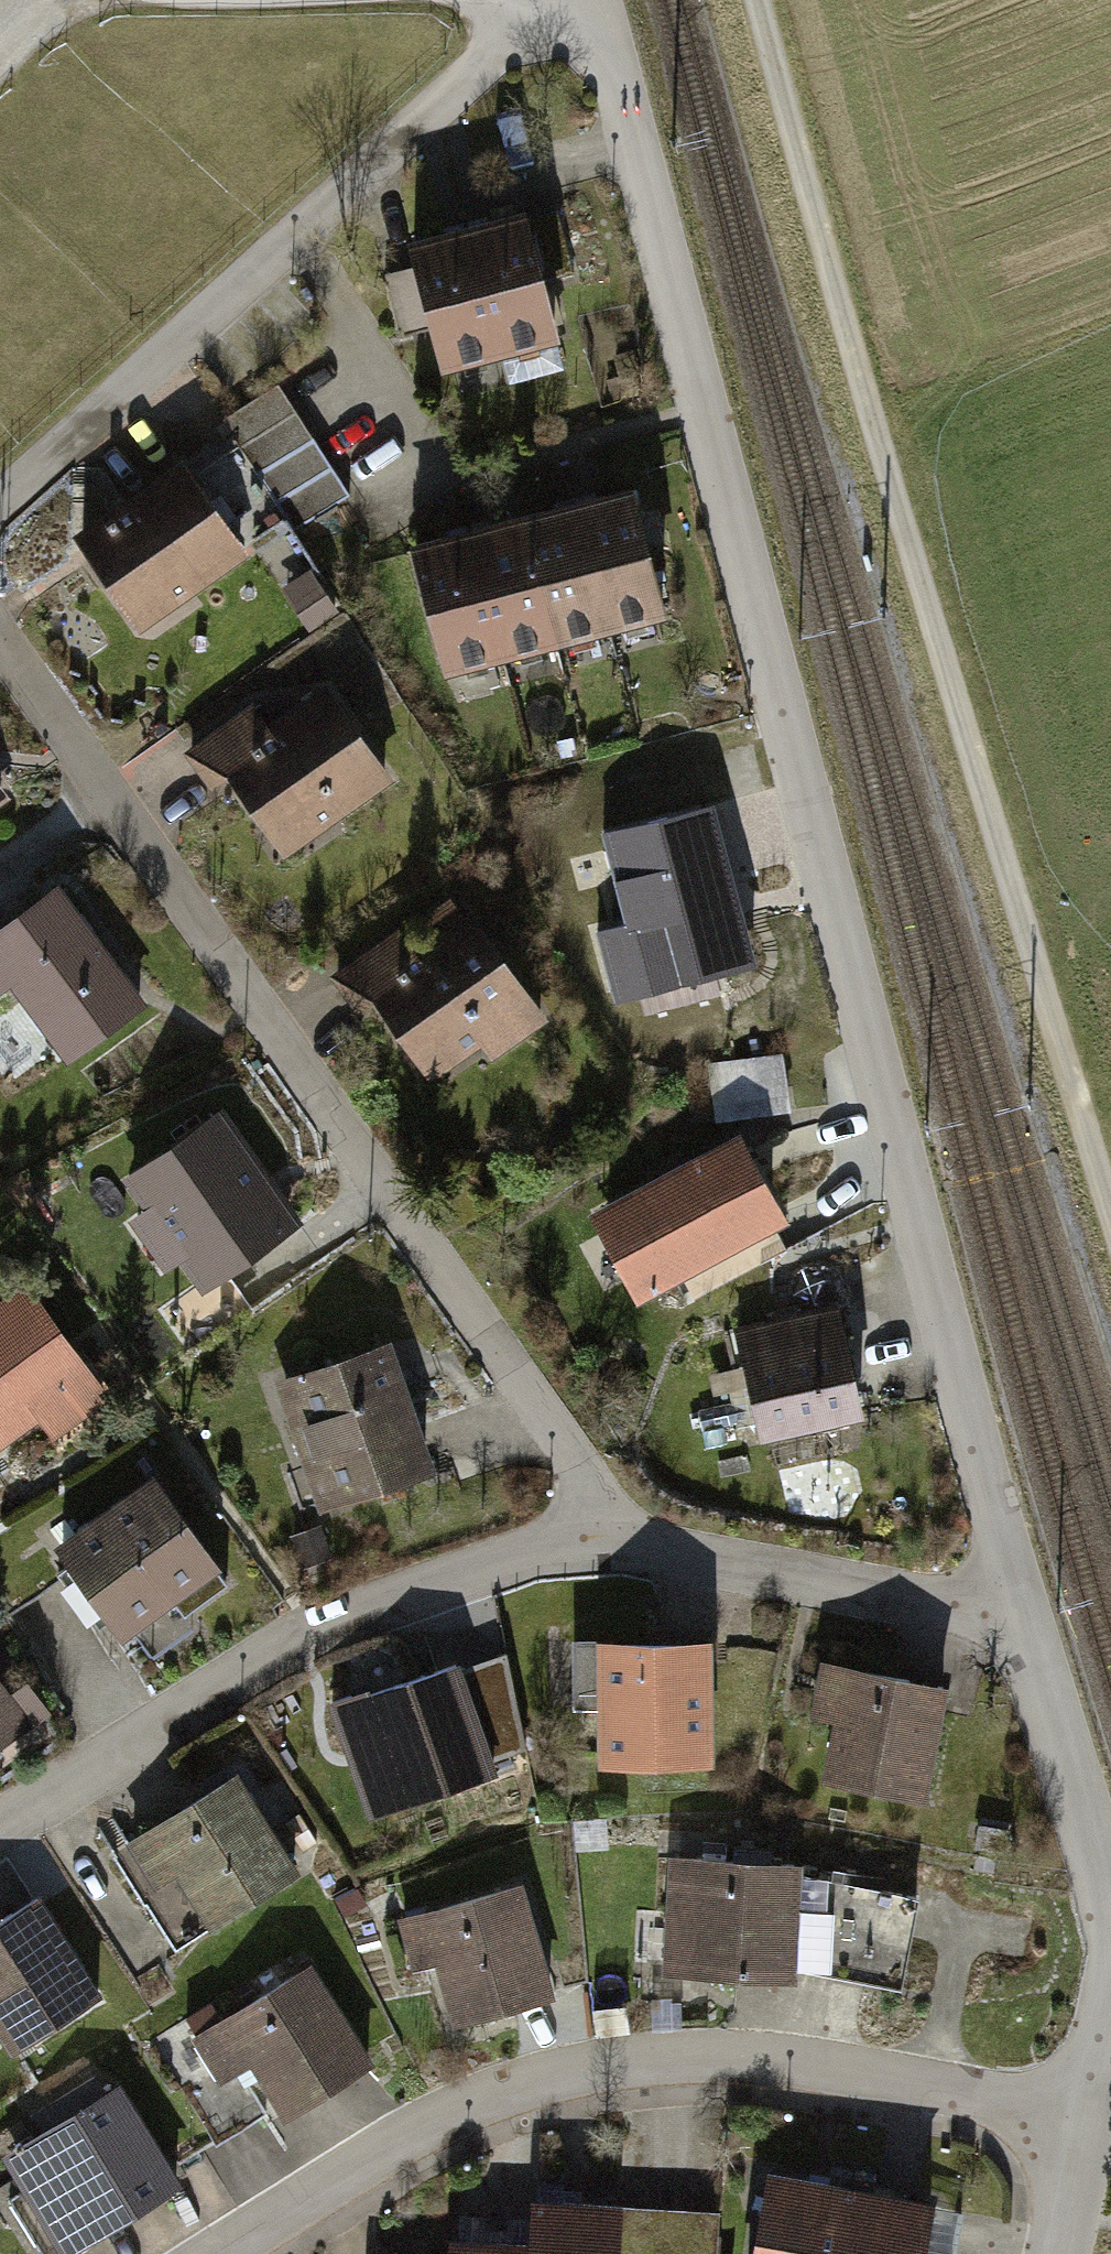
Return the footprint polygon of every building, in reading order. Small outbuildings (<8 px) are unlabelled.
[(557,210),(468,232),(499,349),(553,335),(539,283),(573,274),(557,210)] [(443,363),(499,349),(468,232),(413,246),(418,265),(385,274),(401,337),(434,328),(443,363)] [(349,494),(278,384),(222,420),(293,530),(349,494)] [(183,469),(81,539),(118,593),(144,575),(154,589),(180,571),(190,585),(239,551),(183,469)] [(631,493),(577,507),(608,624),(661,610),(631,493)] [(577,507),(523,521),(554,638),(608,624),(577,507)] [(523,521),(470,536),(500,652),(554,638),(523,521)] [(470,536),(416,549),(446,666),(500,652),(470,536)] [(251,710),(190,753),(210,780),(228,768),(263,818),(288,800),(298,814),(324,795),(335,810),(384,776),(326,694),(269,735),(251,710)] [(633,804),(559,823),(568,855),(611,844),(630,917),(639,915),(655,977),(741,955),(710,839),(647,856),(633,804)] [(0,923),(0,1007),(6,1016),(45,989),(105,1075),(173,1027),(67,876),(0,923)] [(398,934),(337,977),(356,1004),(374,992),(410,1042),(435,1024),(445,1038),(471,1019),(493,1050),(540,1017),(470,919),(464,923),(449,901),(425,918),(440,940),(415,958),(398,934)] [(785,1101),(779,1057),(712,1066),(718,1110),(785,1101)] [(214,1120),(133,1177),(207,1281),(288,1224),(214,1120)] [(733,1148),(607,1215),(645,1284),(770,1216),(733,1148)] [(0,1336),(0,1427),(22,1465),(116,1411),(54,1305),(0,1336)] [(835,1305),(737,1327),(761,1434),(860,1411),(835,1305)] [(382,1349),(299,1379),(310,1412),(294,1417),(311,1465),(327,1459),(340,1497),(424,1467),(382,1349)] [(184,1493),(91,1547),(152,1653),(246,1599),(184,1493)] [(702,1650),(600,1651),(601,1751),(703,1750),(702,1650)] [(470,1670),(494,1769),(533,1759),(509,1661),(470,1670)] [(458,1669),(340,1706),(371,1803),(489,1766),(458,1669)] [(839,1715),(828,1772),(921,1790),(940,1690),(827,1669),(819,1711),(839,1715)] [(42,1741),(0,1677),(0,1768),(42,1741)] [(268,1796),(158,1842),(192,1921),(302,1875),(268,1796)] [(795,1870),(693,1866),(688,1969),(790,1973),(795,1870)] [(845,1883),(842,1983),(917,1985),(921,1886),(845,1883)] [(525,1884),(401,1921),(415,1966),(435,1960),(454,2024),(557,1993),(525,1884)] [(0,1970),(0,2051),(24,2091),(118,2034),(58,1935),(0,1970)] [(307,1973),(202,2038),(225,2075),(253,2058),(285,2111),(362,2063),(307,1973)] [(150,2112),(56,2171),(105,2249),(199,2190),(150,2112)] [(852,2186),(762,2174),(744,2253),(839,2253),(852,2186)] [(839,2253),(923,2253),(931,2205),(852,2186),(839,2253)] [(531,2239),(530,2253),(618,2253),(619,2210),(532,2207),(531,2239)] [(531,2239),(447,2235),(446,2253),(530,2253),(531,2239)]
